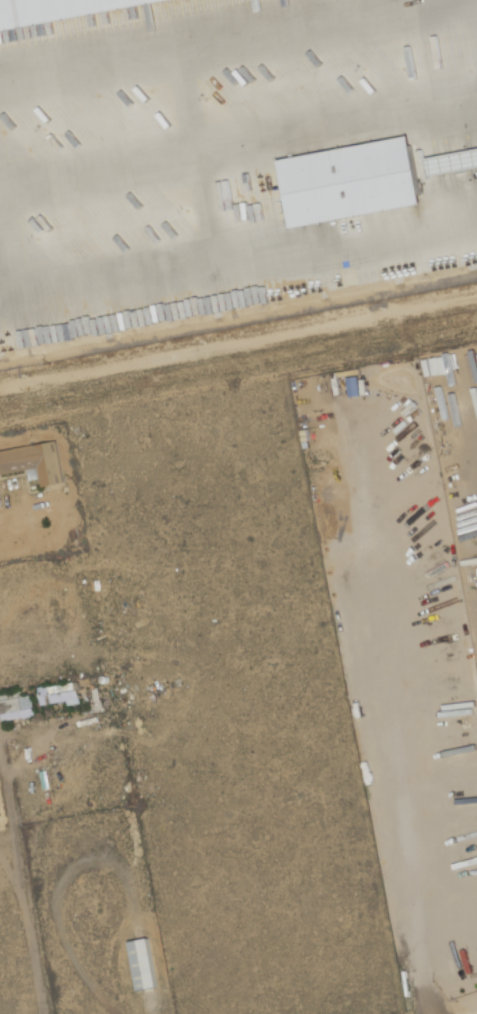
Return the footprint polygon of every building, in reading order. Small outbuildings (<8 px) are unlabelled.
[(155,0),(0,29),(0,0),(155,0)] [(279,159),(407,134),(420,200),(291,225),(279,159)] [(28,472),(29,481),(40,480),(42,488),(64,485),(58,443),(0,452),(0,476),(28,472)] [(38,689),(42,709),(81,702),(77,682),(38,689)] [(2,722),(35,716),(31,695),(0,700),(0,712),(2,722)] [(128,942),(138,992),(157,988),(148,938),(128,942)]
